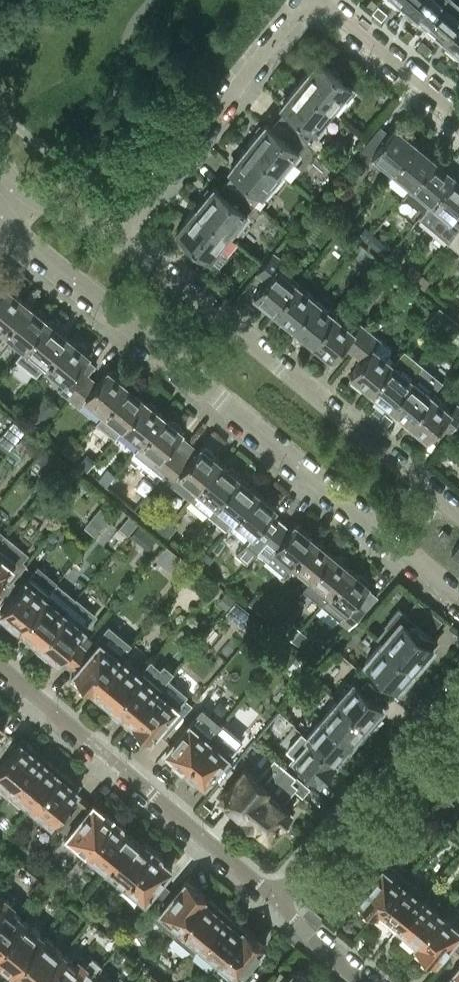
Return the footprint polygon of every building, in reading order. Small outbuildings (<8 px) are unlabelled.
[(407,6),(413,11),(410,15),(421,25),(443,0),(412,0),(407,6)] [(421,25),(433,35),(437,31),(442,36),(458,17),(458,0),(443,0),(421,25)] [(442,36),(448,41),(445,45),(457,55),(458,53),(458,17),(442,36)] [(318,58),(307,71),(299,81),(332,109),(343,96),(346,99),(355,88),(318,58)] [(299,81),(281,103),(286,107),(278,117),(307,140),(332,109),(299,81)] [(265,122),(247,144),(280,172),(307,140),(278,117),(270,126),(265,122)] [(390,171),(417,139),(397,123),(390,132),(380,124),(358,152),(368,160),(372,155),(390,171)] [(436,155),(417,139),(390,171),(410,187),(436,155)] [(247,144),(229,166),(234,170),(226,179),(254,203),(280,172),(247,144)] [(424,208),(429,203),(455,171),(436,155),(410,187),(405,193),(424,208)] [(455,171),(429,203),(448,219),(444,224),(454,232),(458,226),(458,174),(455,171)] [(213,184),(195,207),(228,235),(254,203),(226,179),(219,189),(213,184)] [(228,235),(195,207),(176,230),(210,258),(228,235)] [(367,238),(374,229),(368,224),(361,233),(367,238)] [(454,232),(448,239),(458,249),(458,226),(454,232)] [(346,244),(353,250),(362,240),(355,234),(346,244)] [(362,240),(353,250),(360,256),(368,246),(362,240)] [(273,250),(256,272),(265,279),(253,294),(272,310),(296,281),(277,266),(283,258),(273,250)] [(412,262),(406,269),(415,277),(421,270),(412,262)] [(296,281),(272,310),(291,325),(315,297),(296,281)] [(4,329),(26,301),(18,294),(18,292),(11,286),(8,286),(6,284),(0,291),(0,334),(4,329)] [(315,297),(291,325),(311,341),(334,313),(315,297)] [(36,309),(26,301),(4,329),(25,347),(48,319),(45,317),(45,314),(38,308),(36,309)] [(430,316),(450,332),(458,321),(440,305),(430,316)] [(334,313),(311,341),(331,358),(343,344),(352,351),(370,330),(360,322),(354,329),(334,313)] [(50,320),(48,319),(25,347),(45,363),(68,336),(59,328),(60,326),(52,320),(50,320)] [(370,330),(352,351),(362,359),(350,373),(369,390),(393,361),(374,346),(380,338),(370,330)] [(77,343),(68,336),(45,363),(65,380),(59,387),(69,396),(87,374),(78,366),(89,353),(86,351),(87,348),(79,342),(77,343)] [(393,361),(369,390),(389,406),(412,378),(393,361)] [(96,381),(87,374),(69,396),(79,404),(85,396),(104,412),(127,384),(118,377),(119,375),(112,369),(110,370),(108,368),(96,381)] [(408,422),(432,394),(439,385),(431,379),(424,388),(412,378),(389,406),(408,422)] [(134,390),(127,384),(104,412),(96,421),(114,436),(122,426),(145,399),(143,397),(143,395),(137,389),(134,390)] [(458,419),(458,403),(457,401),(450,409),(432,394),(408,422),(428,438),(439,424),(450,432),(458,419)] [(44,396),(31,413),(44,423),(57,406),(44,396)] [(147,401),(145,399),(122,426),(141,442),(163,414),(155,407),(156,405),(149,400),(147,401)] [(163,414),(141,442),(135,449),(163,472),(181,451),(171,443),(182,429),(180,427),(180,425),(174,420),(172,421),(163,414)] [(27,425),(15,416),(0,434),(0,441),(9,448),(27,425)] [(70,439),(62,449),(68,454),(77,445),(70,439)] [(77,445),(68,454),(75,460),(83,450),(77,445)] [(190,458),(181,451),(163,472),(173,480),(179,473),(197,488),(220,461),(212,454),(212,451),(206,446),(204,447),(201,445),(190,458)] [(208,513),(239,476),(236,474),(236,471),(230,466),(228,467),(220,461),(197,488),(189,498),(208,513)] [(107,470),(99,480),(105,485),(113,475),(107,470)] [(113,475),(105,485),(112,490),(120,480),(113,475)] [(226,528),(228,526),(257,491),(249,484),(249,482),(243,477),(241,478),(239,476),(208,513),(226,528)] [(265,497),(257,491),(228,526),(246,541),(256,549),(274,528),(265,520),(276,506),(273,504),(272,501),(267,497),(265,497)] [(96,531),(113,513),(102,504),(86,522),(96,531)] [(163,516),(155,526),(161,531),(169,521),(163,516)] [(169,521),(161,531),(168,537),(176,527),(169,521)] [(283,535),(274,528),(256,549),(266,558),(273,550),(290,565),(313,537),(305,530),(306,528),(299,523),(297,524),(295,522),(283,535)] [(445,540),(450,534),(444,529),(439,535),(445,540)] [(3,574),(11,580),(25,563),(20,559),(25,552),(3,534),(0,538),(0,578),(3,574)] [(321,544),(313,537),(290,565),(309,580),(331,552),(329,551),(330,548),(323,543),(321,544)] [(200,546),(192,556),(198,562),(207,552),(200,546)] [(207,552),(198,562),(205,567),(213,557),(207,552)] [(334,554),(331,552),(309,580),(327,595),(350,568),(342,561),(342,559),(336,553),(334,554)] [(49,589),(55,582),(57,580),(38,564),(0,609),(6,614),(4,617),(16,628),(49,589)] [(358,574),(350,568),(327,595),(345,610),(339,618),(348,626),(367,605),(357,597),(369,583),(366,581),(367,579),(360,574),(358,574)] [(38,641),(74,597),(55,582),(49,589),(16,628),(30,639),(32,636),(38,641)] [(256,593),(248,603),(255,608),(263,599),(256,593)] [(74,597),(38,641),(36,644),(49,655),(52,652),(58,658),(61,654),(67,660),(88,637),(81,631),(94,614),(74,597)] [(263,599),(255,608),(261,614),(269,604),(263,599)] [(236,600),(228,610),(253,630),(261,619),(236,600)] [(404,613),(382,638),(419,670),(429,657),(425,653),(433,644),(427,639),(431,635),(414,621),(404,613)] [(293,623),(285,633),(292,639),(300,629),(293,623)] [(92,687),(123,651),(130,642),(109,624),(93,641),(88,637),(67,660),(76,668),(71,674),(85,685),(87,682),(92,687)] [(300,629),(292,639),(298,644),(306,634),(300,629)] [(419,670),(382,638),(365,658),(375,667),(368,676),(386,691),(394,682),(398,686),(403,679),(407,683),(419,670)] [(123,651),(92,687),(99,692),(96,695),(110,707),(143,668),(123,651)] [(143,668),(110,707),(123,718),(125,715),(132,720),(162,685),(143,668)] [(353,679),(337,697),(371,726),(381,714),(377,710),(382,704),(379,700),(386,691),(368,676),(360,685),(353,679)] [(169,714),(181,701),(187,693),(168,677),(162,685),(132,720),(137,725),(134,728),(148,739),(155,730),(162,736),(176,720),(169,714)] [(371,726),(337,697),(321,715),(351,741),(356,734),(360,738),(371,726)] [(212,733),(216,728),(221,722),(202,706),(184,727),(176,720),(162,736),(170,743),(158,757),(177,774),(182,768),(212,733)] [(351,741),(321,715),(306,734),(309,737),(339,762),(350,750),(346,746),(351,741)] [(197,790),(231,750),(225,745),(229,740),(216,728),(212,733),(182,768),(177,774),(197,790)] [(39,756),(33,751),(35,747),(22,736),(0,762),(0,777),(4,780),(0,786),(0,788),(7,793),(12,787),(39,756)] [(339,762),(309,737),(294,755),(319,777),(325,771),(329,774),(339,762)] [(45,760),(39,756),(12,787),(32,804),(61,769),(47,757),(45,760)] [(233,806),(241,812),(255,796),(259,798),(269,786),(244,765),(220,794),(222,796),(221,802),(227,807),(233,806)] [(255,796),(241,812),(272,838),(285,824),(281,821),(290,809),(278,799),(289,786),(302,797),(311,787),(286,766),(277,776),(269,786),(259,798),(255,796)] [(61,769),(32,804),(59,826),(84,797),(76,790),(78,788),(71,783),(74,780),(61,769)] [(93,801),(91,803),(84,797),(59,826),(87,849),(115,814),(107,807),(102,808),(93,801)] [(115,814),(87,849),(106,865),(132,833),(124,826),(124,821),(115,814)] [(141,840),(132,833),(106,865),(125,881),(154,846),(145,839),(141,840)] [(154,846),(125,881),(145,897),(150,892),(160,880),(171,865),(163,858),(163,853),(154,846)] [(356,897),(376,913),(402,881),(406,876),(386,860),(356,897)] [(180,925),(206,894),(186,877),(174,892),(164,904),(160,909),(180,925)] [(160,880),(150,892),(157,898),(167,885),(160,880)] [(402,881),(376,913),(390,924),(392,921),(398,925),(421,897),(402,881)] [(164,904),(174,892),(167,885),(157,898),(164,904)] [(23,919),(10,908),(13,904),(0,894),(0,946),(23,919)] [(219,905),(206,894),(180,925),(199,941),(224,912),(218,907),(219,905)] [(421,897),(398,925),(404,930),(401,933),(415,944),(441,913),(421,897)] [(244,925),(231,914),(229,916),(224,912),(199,941),(218,957),(244,925)] [(458,932),(458,931),(458,927),(441,913),(415,944),(435,961),(458,932)] [(0,946),(0,960),(13,971),(43,935),(23,919),(0,946)] [(218,957),(212,963),(235,981),(241,981),(253,968),(247,963),(264,942),(244,925),(218,957)] [(13,971),(27,981),(38,981),(63,952),(43,935),(13,971)] [(38,981),(86,981),(101,964),(92,957),(85,965),(78,959),(75,962),(63,952),(38,981)] [(450,973),(458,981),(458,962),(450,973)] [(104,980),(110,972),(101,964),(86,981),(106,981),(104,980)] [(316,981),(300,968),(296,968),(295,967),(282,981),(316,981)]
